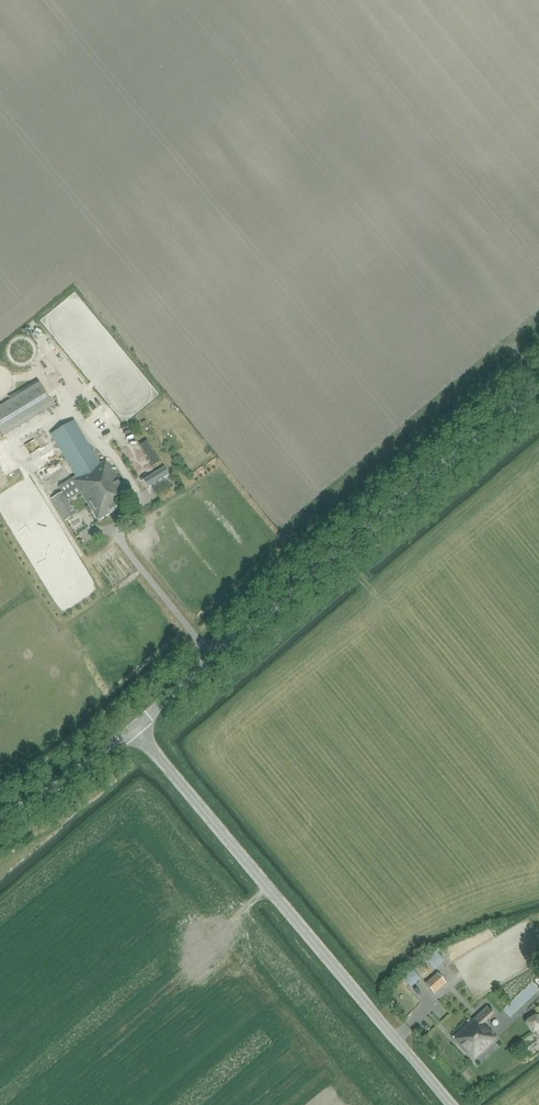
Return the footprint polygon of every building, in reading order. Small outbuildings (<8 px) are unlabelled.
[(38,378),(45,391),(53,387),(46,374),(38,378)] [(105,383),(131,426),(142,419),(115,376),(105,383)] [(0,405),(0,430),(3,436),(53,406),(39,382),(0,405)] [(63,492),(52,499),(65,521),(76,514),(68,500),(81,493),(88,506),(86,507),(88,512),(91,510),(96,519),(129,499),(106,460),(100,463),(74,420),(51,434),(76,475),(59,486),(63,492)] [(146,420),(142,422),(147,429),(151,427),(146,420)] [(32,437),(23,446),(30,453),(39,445),(32,437)] [(147,442),(140,446),(153,466),(159,462),(147,442)] [(148,487),(169,475),(164,467),(144,480),(148,487)] [(146,494),(150,504),(158,500),(155,491),(146,494)] [(444,962),(436,953),(426,961),(434,970),(444,962)] [(410,987),(420,979),(412,970),(402,978),(410,987)] [(434,995),(446,985),(436,974),(424,985),(434,995)] [(524,988),(501,1009),(507,1016),(530,995),(524,988)] [(486,1005),(451,1036),(473,1060),(496,1040),(491,1034),(492,1033),(484,1024),(494,1014),(486,1005)] [(536,1015),(525,1022),(532,1032),(538,1028),(538,1020),(536,1015)]
